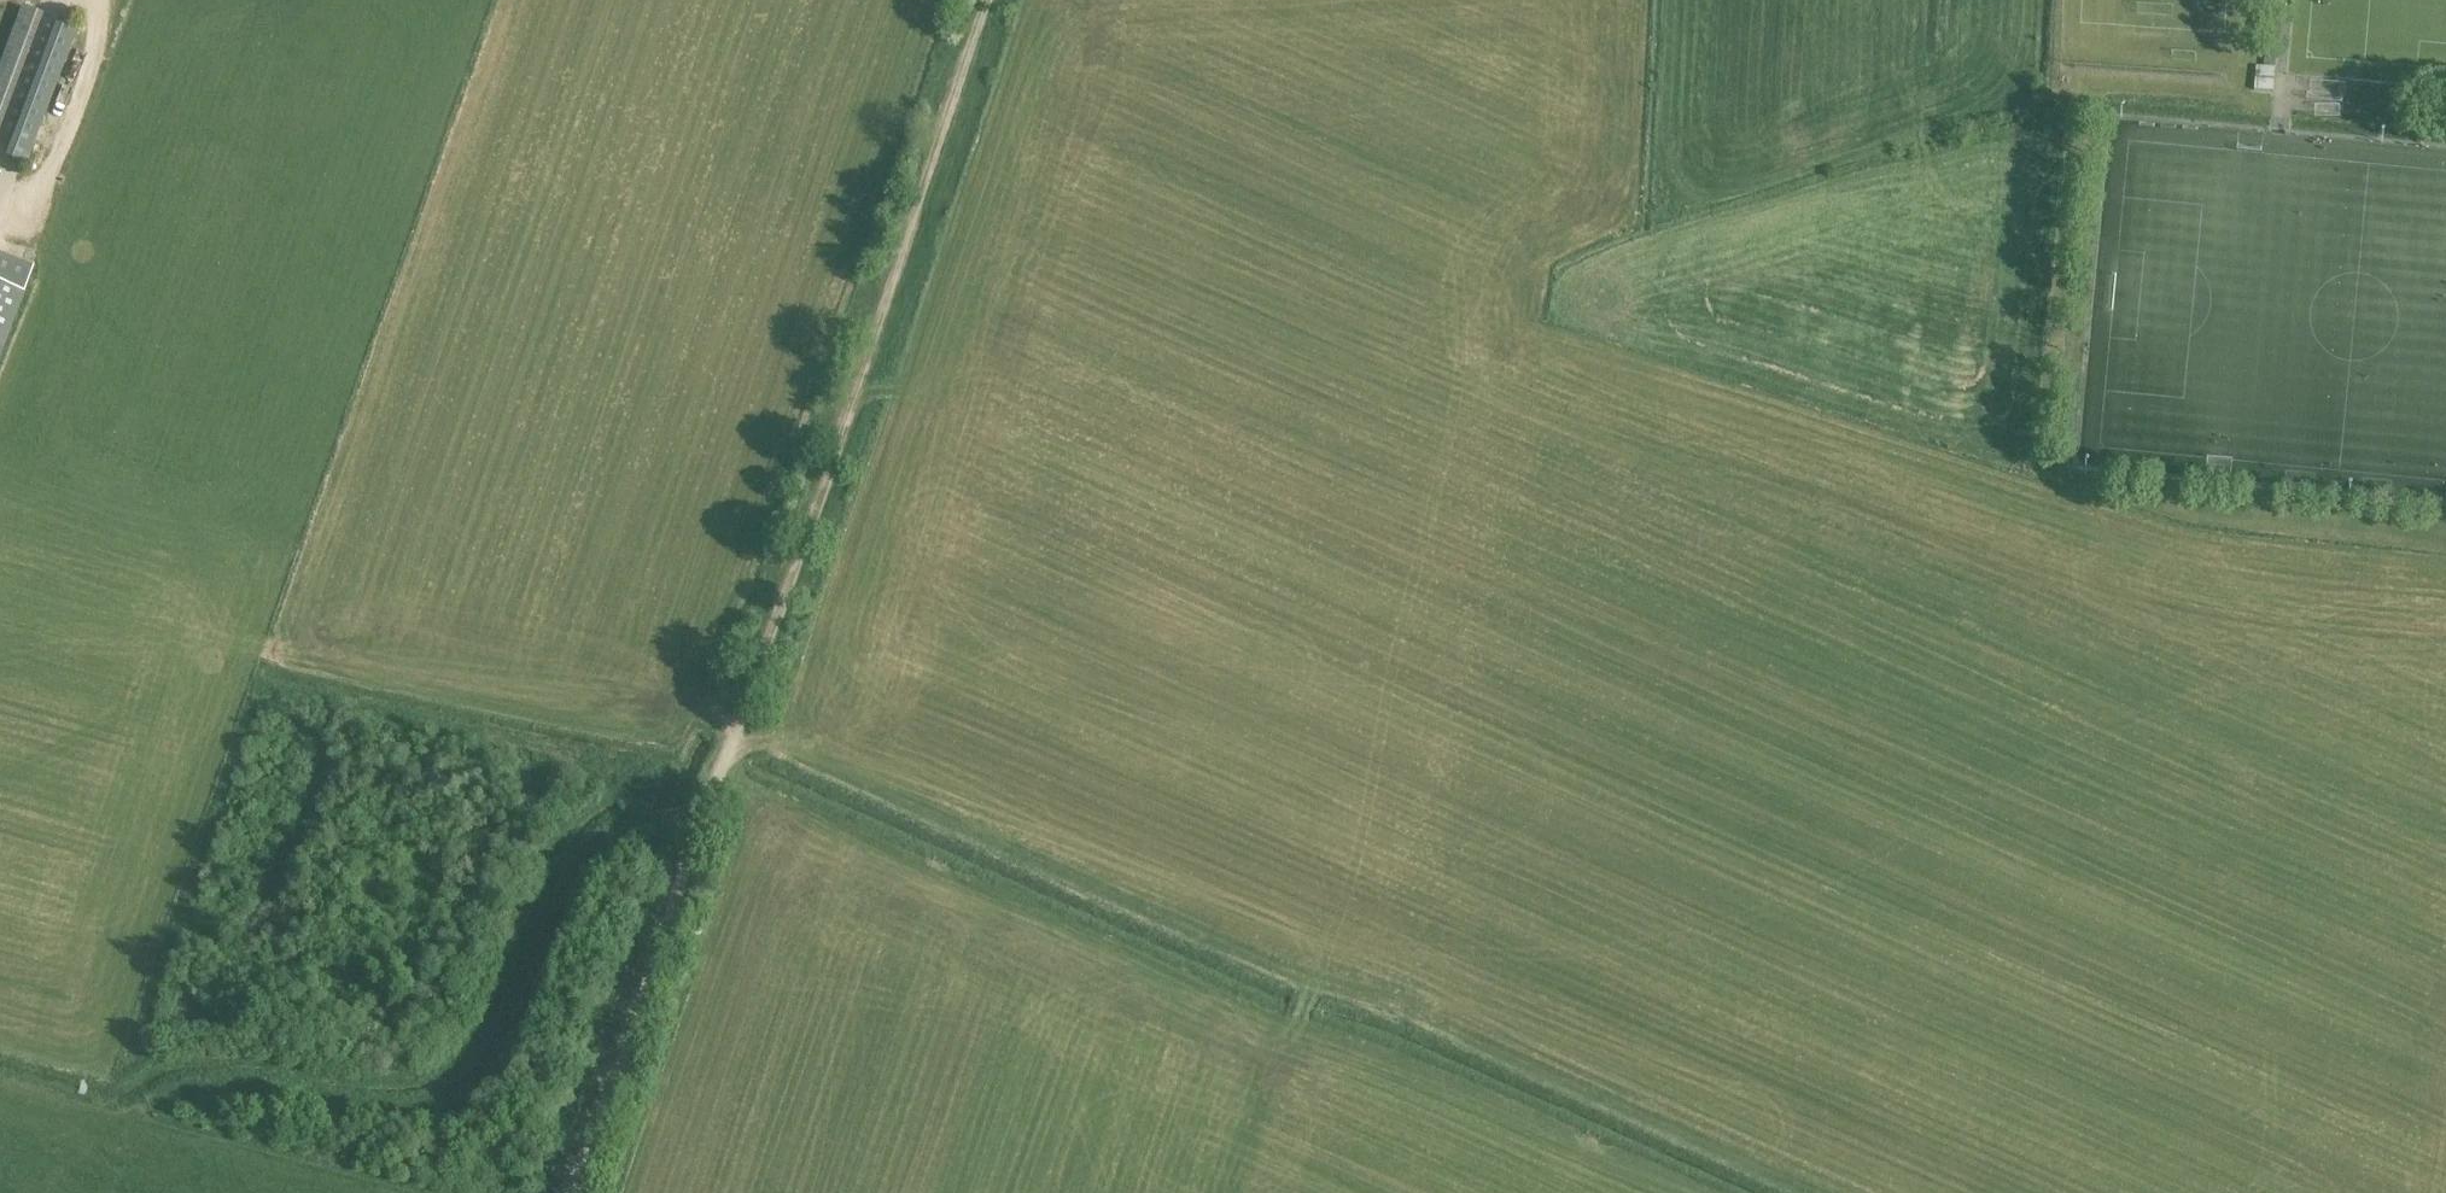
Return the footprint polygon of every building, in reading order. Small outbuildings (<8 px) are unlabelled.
[(43,15),(22,7),(0,65),(0,130),(43,15)] [(79,25),(58,18),(6,155),(27,163),(79,25)] [(2256,66),(2254,90),(2272,92),(2275,68),(2263,67),(2256,66)] [(33,264),(0,252),(0,358),(33,264)]
